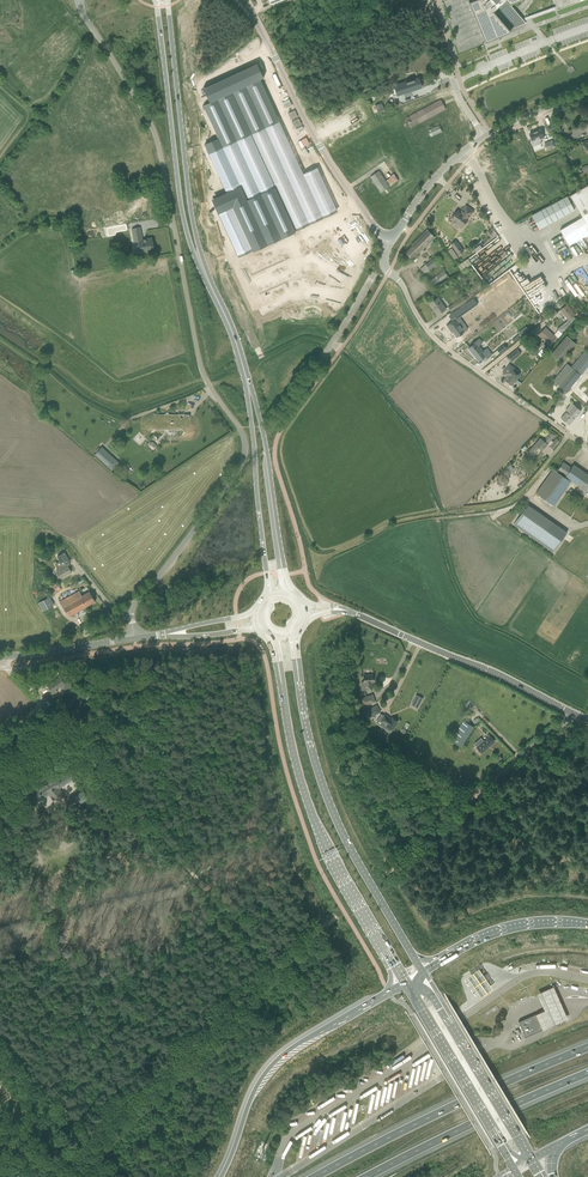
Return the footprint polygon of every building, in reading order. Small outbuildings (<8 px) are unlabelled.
[(519,0),(473,0),(468,2),(485,42),(498,37),(498,38),(498,39),(499,39),(502,36),(502,35),(511,32),(509,30),(525,23),(524,21),(510,4),(519,0)] [(557,9),(557,10),(585,0),(554,0),(557,9)] [(217,77),(201,84),(210,103),(203,106),(218,139),(204,145),(226,192),(215,197),(222,211),(218,213),(237,255),(336,209),(317,167),(303,174),(260,80),(264,78),(257,64),(240,71),(237,65),(217,77)] [(418,78),(399,84),(402,91),(402,93),(403,93),(414,89),(416,89),(417,88),(417,87),(417,86),(420,85),(420,83),(418,78)] [(410,127),(445,108),(441,100),(405,119),(410,127)] [(381,103),(375,105),(377,112),(384,110),(381,103)] [(430,136),(442,131),(439,126),(428,130),(430,136)] [(201,139),(202,142),(214,137),(210,129),(193,137),(195,142),(201,139)] [(536,140),(543,137),(540,129),(529,134),(532,140),(536,138),(536,140)] [(547,150),(555,147),(553,140),(544,143),(547,150)] [(389,187),(386,182),(379,171),(370,177),(380,192),(389,187)] [(567,197),(567,196),(532,215),(539,229),(574,210),(573,208),(576,206),(581,214),(579,215),(580,218),(560,230),(569,245),(587,234),(587,184),(567,197)] [(468,219),(474,212),(466,205),(460,213),(457,211),(451,218),(455,222),(454,223),(461,228),(468,219)] [(132,229),(132,230),(134,242),(136,241),(138,253),(142,252),(148,251),(148,250),(154,249),(152,238),(142,240),(140,228),(132,229)] [(435,237),(431,234),(427,229),(411,245),(412,246),(405,252),(411,259),(435,237)] [(458,255),(464,251),(456,240),(450,244),(458,255)] [(429,272),(441,263),(435,257),(424,265),(429,272)] [(461,271),(471,264),(467,258),(457,265),(461,271)] [(440,281),(448,276),(444,270),(436,276),(435,277),(438,282),(439,281),(440,281)] [(466,301),(464,297),(463,296),(448,306),(451,311),(466,301)] [(437,315),(446,309),(438,297),(430,303),(434,309),(433,309),(437,315)] [(473,298),(453,312),(458,319),(478,304),(473,298)] [(560,310),(568,320),(557,329),(562,333),(575,319),(573,317),(575,315),(567,305),(560,310)] [(554,310),(548,315),(551,318),(557,313),(554,310)] [(455,319),(446,325),(450,331),(451,330),(456,337),(464,332),(455,319)] [(538,335),(548,345),(556,338),(545,328),(538,335)] [(464,349),(470,342),(462,334),(455,341),(464,349)] [(564,335),(550,354),(560,362),(574,342),(564,335)] [(472,345),(468,348),(469,349),(479,361),(482,358),(483,358),(484,361),(492,355),(487,348),(483,351),(479,346),(482,343),(479,338),(471,345),(472,345)] [(504,345),(497,350),(500,354),(507,348),(504,345)] [(517,349),(507,358),(510,362),(520,353),(517,349)] [(587,366),(587,352),(585,350),(571,367),(567,364),(553,381),(566,392),(587,366)] [(502,374),(506,377),(504,379),(512,385),(515,382),(516,379),(519,375),(510,368),(512,366),(509,364),(502,374)] [(568,425),(581,411),(571,403),(565,410),(567,411),(561,418),(568,425)] [(167,412),(169,410),(164,415),(155,415),(153,413),(155,415),(155,420),(150,426),(154,429),(151,432),(152,433),(155,429),(181,429),(184,432),(181,436),(189,428),(189,419),(192,418),(191,417),(189,419),(189,421),(183,421),(180,418),(180,415),(183,415),(183,416),(184,416),(184,413),(183,415),(170,415),(167,412)] [(549,431),(548,433),(546,431),(525,457),(528,460),(539,448),(542,450),(547,444),(550,446),(553,450),(559,441),(556,439),(553,442),(551,440),(554,436),(549,431)] [(148,446),(153,449),(156,445),(151,441),(148,446)] [(108,465),(114,459),(101,448),(96,454),(108,465)] [(571,468),(563,462),(557,470),(579,486),(577,488),(584,493),(586,491),(587,492),(587,475),(573,465),(571,468)] [(551,468),(534,494),(554,506),(570,481),(551,468)] [(567,532),(552,522),(538,542),(553,552),(567,532)] [(41,554),(50,548),(47,543),(38,548),(41,554)] [(60,578),(71,572),(67,565),(57,571),(60,578)] [(51,593),(60,588),(57,583),(48,588),(51,593)] [(90,591),(82,596),(79,591),(61,601),(69,616),(95,601),(90,591)] [(39,603),(43,611),(53,605),(49,597),(39,603)] [(364,681),(361,682),(361,690),(365,690),(368,689),(372,689),(371,682),(373,682),(372,675),(363,675),(364,681)] [(66,686),(63,682),(60,677),(51,682),(47,685),(53,694),(57,691),(56,689),(60,686),(62,688),(66,686)] [(362,706),(375,702),(372,695),(360,699),(362,706)] [(416,695),(413,702),(419,705),(423,698),(416,695)] [(376,706),(365,712),(369,719),(380,712),(376,706)] [(381,720),(380,721),(384,723),(382,727),(390,732),(393,728),(393,729),(394,727),(397,722),(391,718),(391,719),(384,715),(384,716),(381,720)] [(462,747),(474,727),(463,720),(451,740),(462,747)] [(477,747),(481,753),(494,741),(489,735),(488,736),(489,737),(484,741),(477,747)] [(72,772),(70,769),(58,777),(57,775),(28,794),(34,804),(39,800),(38,798),(48,792),(54,801),(63,794),(59,788),(75,777),(73,773),(72,772)] [(87,798),(82,791),(68,800),(73,807),(87,798)] [(558,997),(555,988),(554,986),(537,993),(541,1002),(545,1010),(537,1013),(544,1029),(568,1018),(558,997)] [(525,1037),(544,1029),(537,1013),(518,1021),(525,1037)] [(366,1035),(378,1029),(376,1025),(364,1031),(366,1035)] [(339,1096),(357,1084),(355,1081),(337,1092),(339,1096)] [(375,1094),(371,1093),(366,1112),(370,1113),(374,1098),(378,1099),(380,1090),(376,1089),(375,1094)] [(317,1109),(334,1099),(332,1096),(315,1106),(317,1109)] [(355,1120),(358,1103),(354,1102),(353,1108),(347,1107),(344,1127),(348,1128),(350,1119),(355,1120)] [(307,1133),(302,1132),(299,1151),(303,1152),(303,1150),(309,1151),(310,1143),(315,1144),(315,1142),(320,1143),(323,1127),(319,1126),(318,1129),(313,1128),(313,1132),(308,1132),(307,1133)]
